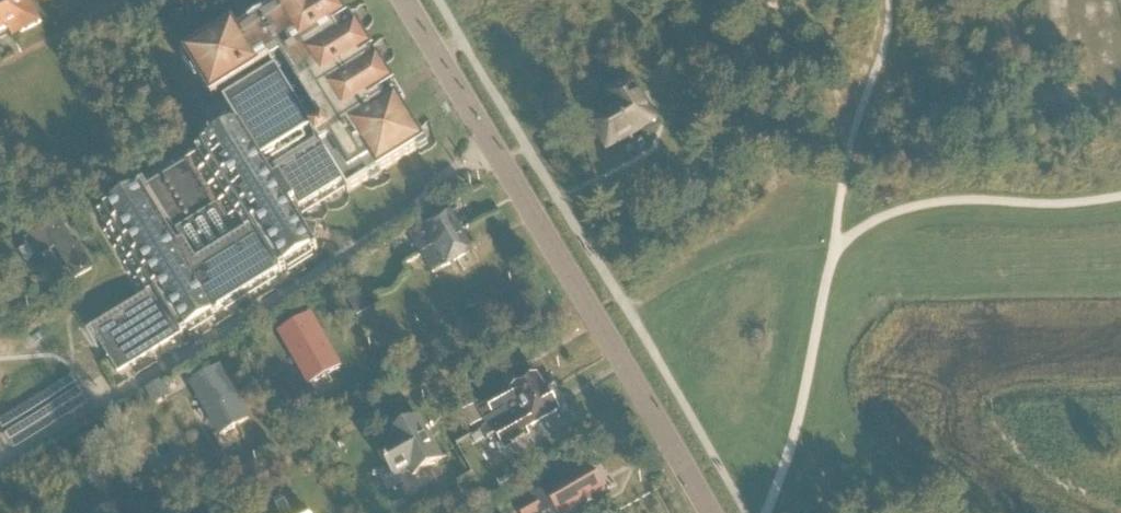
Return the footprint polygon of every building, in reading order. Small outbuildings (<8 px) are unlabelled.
[(7,28),(18,23),(23,33),(41,23),(29,0),(0,0),(0,32),(7,28)] [(90,329),(117,373),(138,360),(139,362),(200,325),(202,328),(302,267),(300,263),(318,252),(314,245),(311,240),(312,227),(300,223),(300,222),(291,208),(295,205),(300,213),(343,187),(346,191),(348,194),(417,151),(418,151),(411,140),(417,136),(416,135),(397,105),(390,92),(397,88),(396,86),(393,88),(349,17),(344,20),(332,0),(329,0),(326,2),(324,0),(292,0),(277,9),(273,12),(275,15),(263,22),(262,23),(261,22),(251,28),(246,31),(243,26),(233,32),(231,34),(229,32),(199,50),(200,52),(190,58),(201,76),(195,79),(209,101),(267,66),(271,73),(206,113),(207,115),(210,113),(224,136),(202,150),(204,153),(143,191),(141,188),(98,214),(147,294),(90,329)] [(642,127),(654,119),(646,106),(630,80),(607,94),(617,110),(593,125),(607,148),(619,141),(620,143),(641,130),(640,129),(642,127)] [(450,213),(410,236),(422,256),(461,232),(450,213)] [(56,248),(75,279),(92,269),(78,246),(75,248),(60,222),(27,242),(37,259),(56,248)] [(461,232),(422,256),(433,275),(473,251),(461,232)] [(358,294),(364,303),(373,297),(368,289),(358,294)] [(369,311),(364,303),(358,294),(348,300),(357,318),(369,311)] [(364,303),(369,311),(378,306),(373,297),(364,303)] [(339,369),(310,317),(282,333),(311,385),(339,369)] [(520,386),(478,410),(488,428),(517,411),(547,394),(531,366),(514,376),(520,386)] [(249,420),(219,369),(191,385),(220,436),(249,420)] [(92,404),(78,377),(0,418),(14,445),(92,404)] [(156,405),(169,398),(160,383),(148,390),(156,405)] [(488,428),(483,430),(489,440),(496,436),(501,433),(509,447),(530,435),(527,429),(532,426),(559,411),(548,393),(547,394),(517,411),(488,428)] [(474,407),(463,413),(467,422),(479,417),(474,407)] [(391,442),(380,449),(381,451),(386,461),(385,462),(387,466),(389,465),(397,478),(398,481),(410,474),(412,477),(414,476),(448,456),(447,455),(443,457),(420,418),(418,419),(391,435),(388,437),(391,442)] [(531,498),(533,501),(536,499),(544,512),(547,512),(544,509),(557,502),(560,507),(564,512),(570,512),(581,507),(582,508),(596,500),(595,498),(602,494),(587,469),(550,491),(548,488),(531,498)] [(304,506),(302,507),(295,493),(283,500),(282,498),(273,503),(278,512),(307,512),(304,506)] [(519,509),(522,512),(544,512),(536,499),(533,501),(519,509)]
